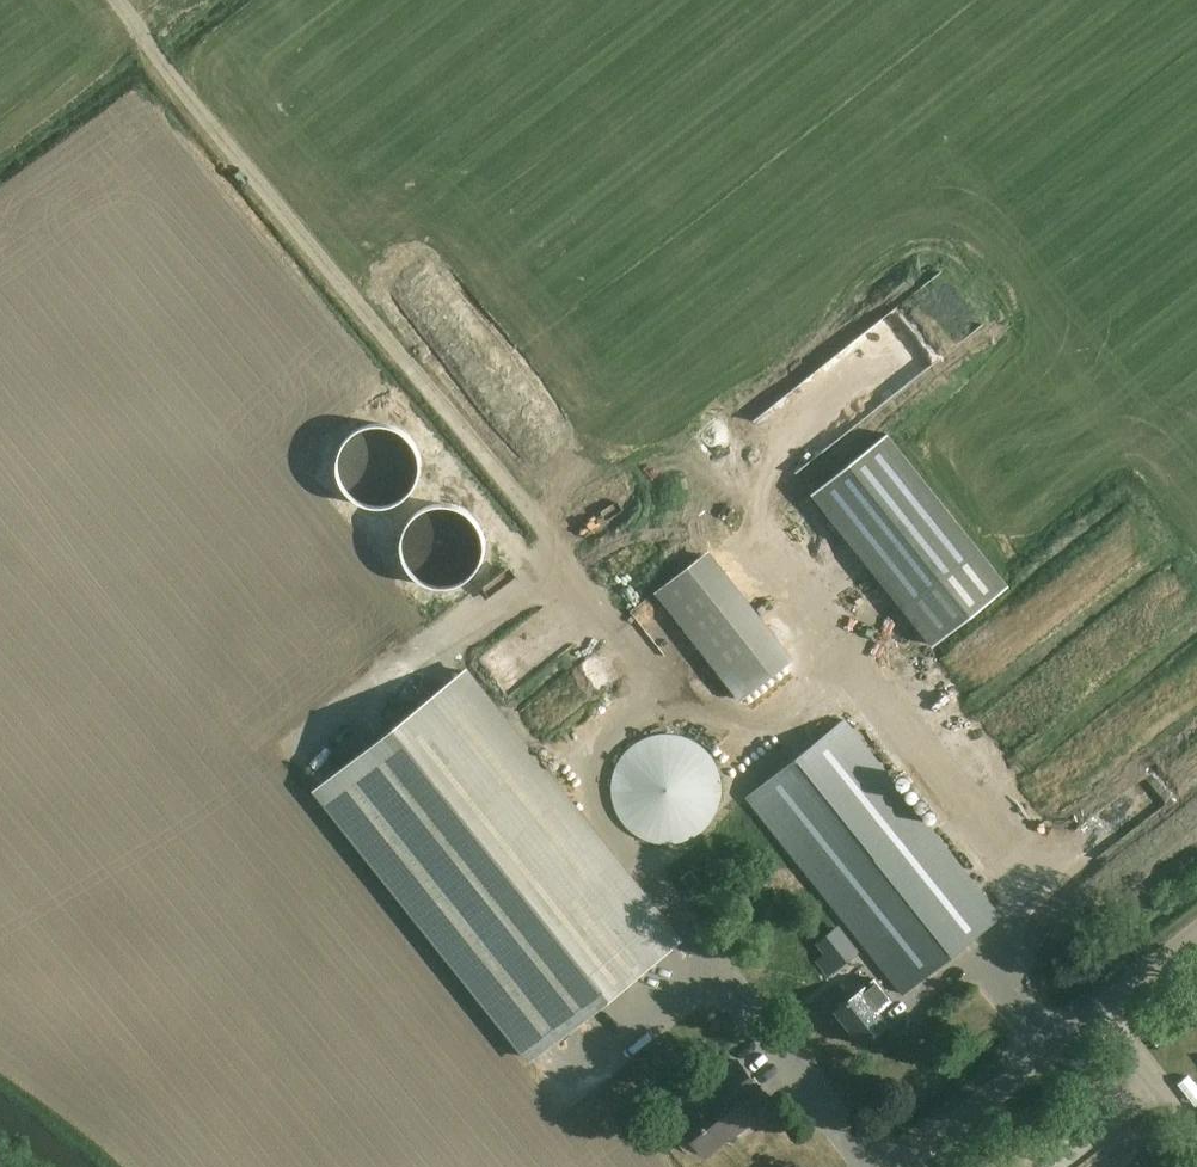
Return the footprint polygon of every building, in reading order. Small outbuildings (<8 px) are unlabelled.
[(1008,586),(888,436),(813,496),(932,646),(1008,586)] [(794,659),(709,550),(655,592),(740,701),(794,659)] [(668,952),(451,678),(317,784),(533,1058),(668,952)] [(845,721),(748,797),(904,994),(1001,919),(845,721)] [(720,799),(721,790),(720,780),(717,771),(713,762),(705,751),(693,743),(685,739),(676,736),(666,735),(657,736),(647,739),(639,743),(628,751),(621,758),(617,767),(612,780),(612,790),(612,799),(615,808),(621,821),(628,828),(635,834),(647,841),(657,843),(666,844),(676,843),(685,841),(697,834),(705,828),(711,821),(717,808),(720,799)] [(835,1011),(862,1046),(889,1026),(878,1012),(894,1000),(878,980),(862,992),(863,990),(835,1011)] [(760,1090),(737,1061),(719,1076),(726,1086),(678,1124),(684,1131),(680,1134),(678,1138),(679,1142),(685,1149),(689,1152),(693,1150),(696,1148),(703,1156),(739,1128),(740,1130),(759,1116),(747,1100),(760,1090)]
